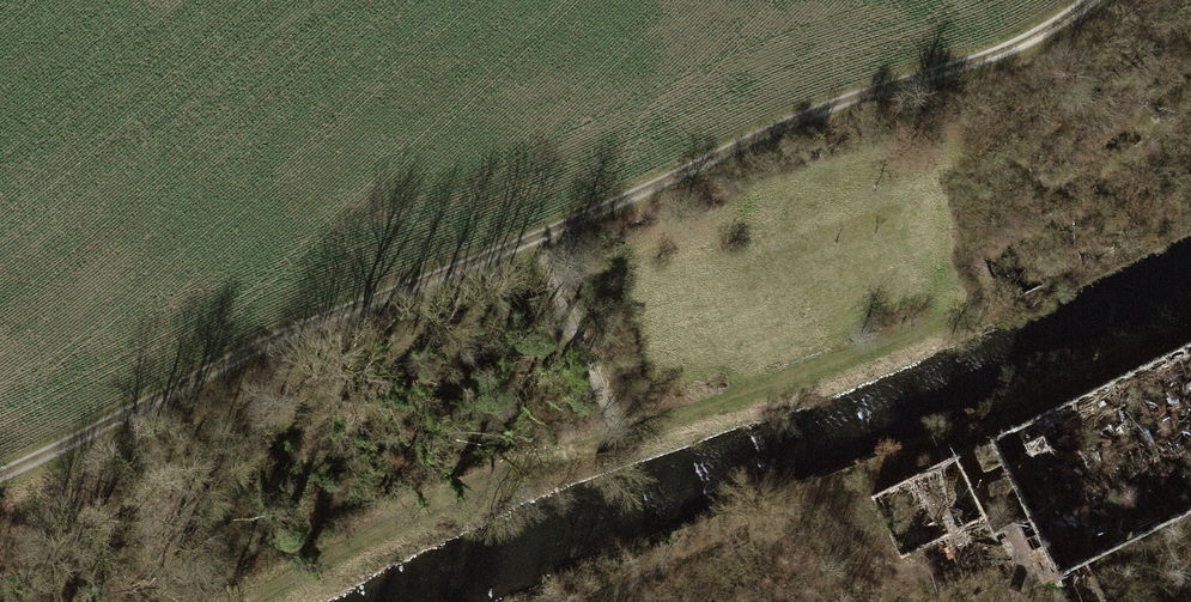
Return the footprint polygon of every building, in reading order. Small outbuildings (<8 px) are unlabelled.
[(1107,376),(1012,426),(995,456),(1007,480),(1023,454),(1038,446),(1028,463),(1043,490),(1056,483),(1069,460),(1083,453),(1093,458),(1117,415),(1140,376),(1122,385),(1107,376)] [(977,515),(960,476),(881,509),(906,568),(969,541),(961,522),(977,515)] [(1062,601),(1142,564),(1125,527),(1119,530),(1104,498),(1061,518),(1054,503),(1042,508),(1045,516),(1029,524),(1047,563),(1044,564),(1062,601)]
